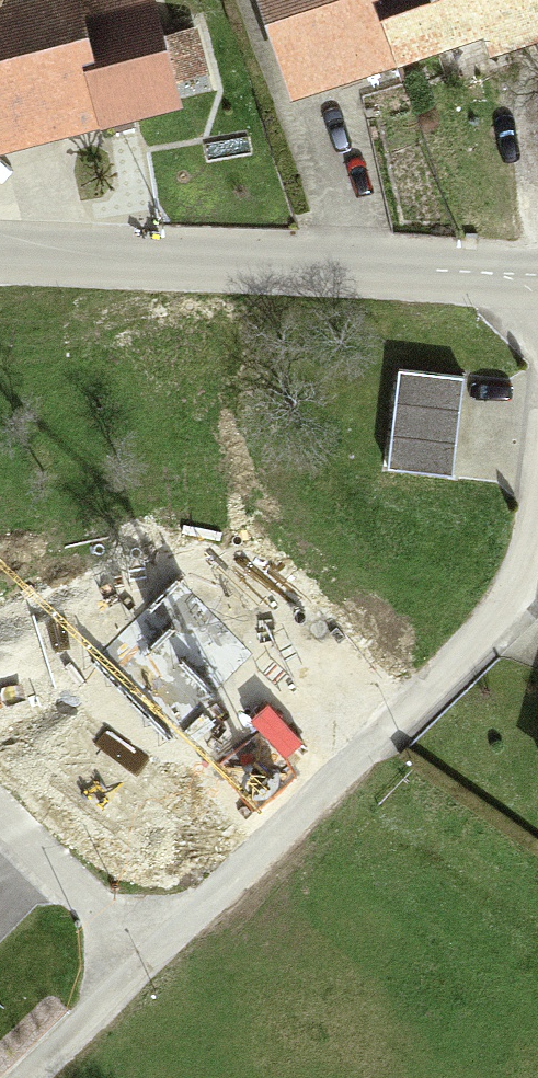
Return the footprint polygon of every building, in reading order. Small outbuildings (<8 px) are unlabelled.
[(107,122),(84,19),(80,0),(0,0),(0,145),(107,122)] [(310,100),(419,62),(397,0),(274,0),(310,100)] [(419,62),(481,40),(488,61),(537,43),(537,0),(397,0),(419,62)] [(157,3),(84,19),(107,122),(180,106),(157,3)] [(403,387),(394,474),(452,480),(462,393),(403,387)]
